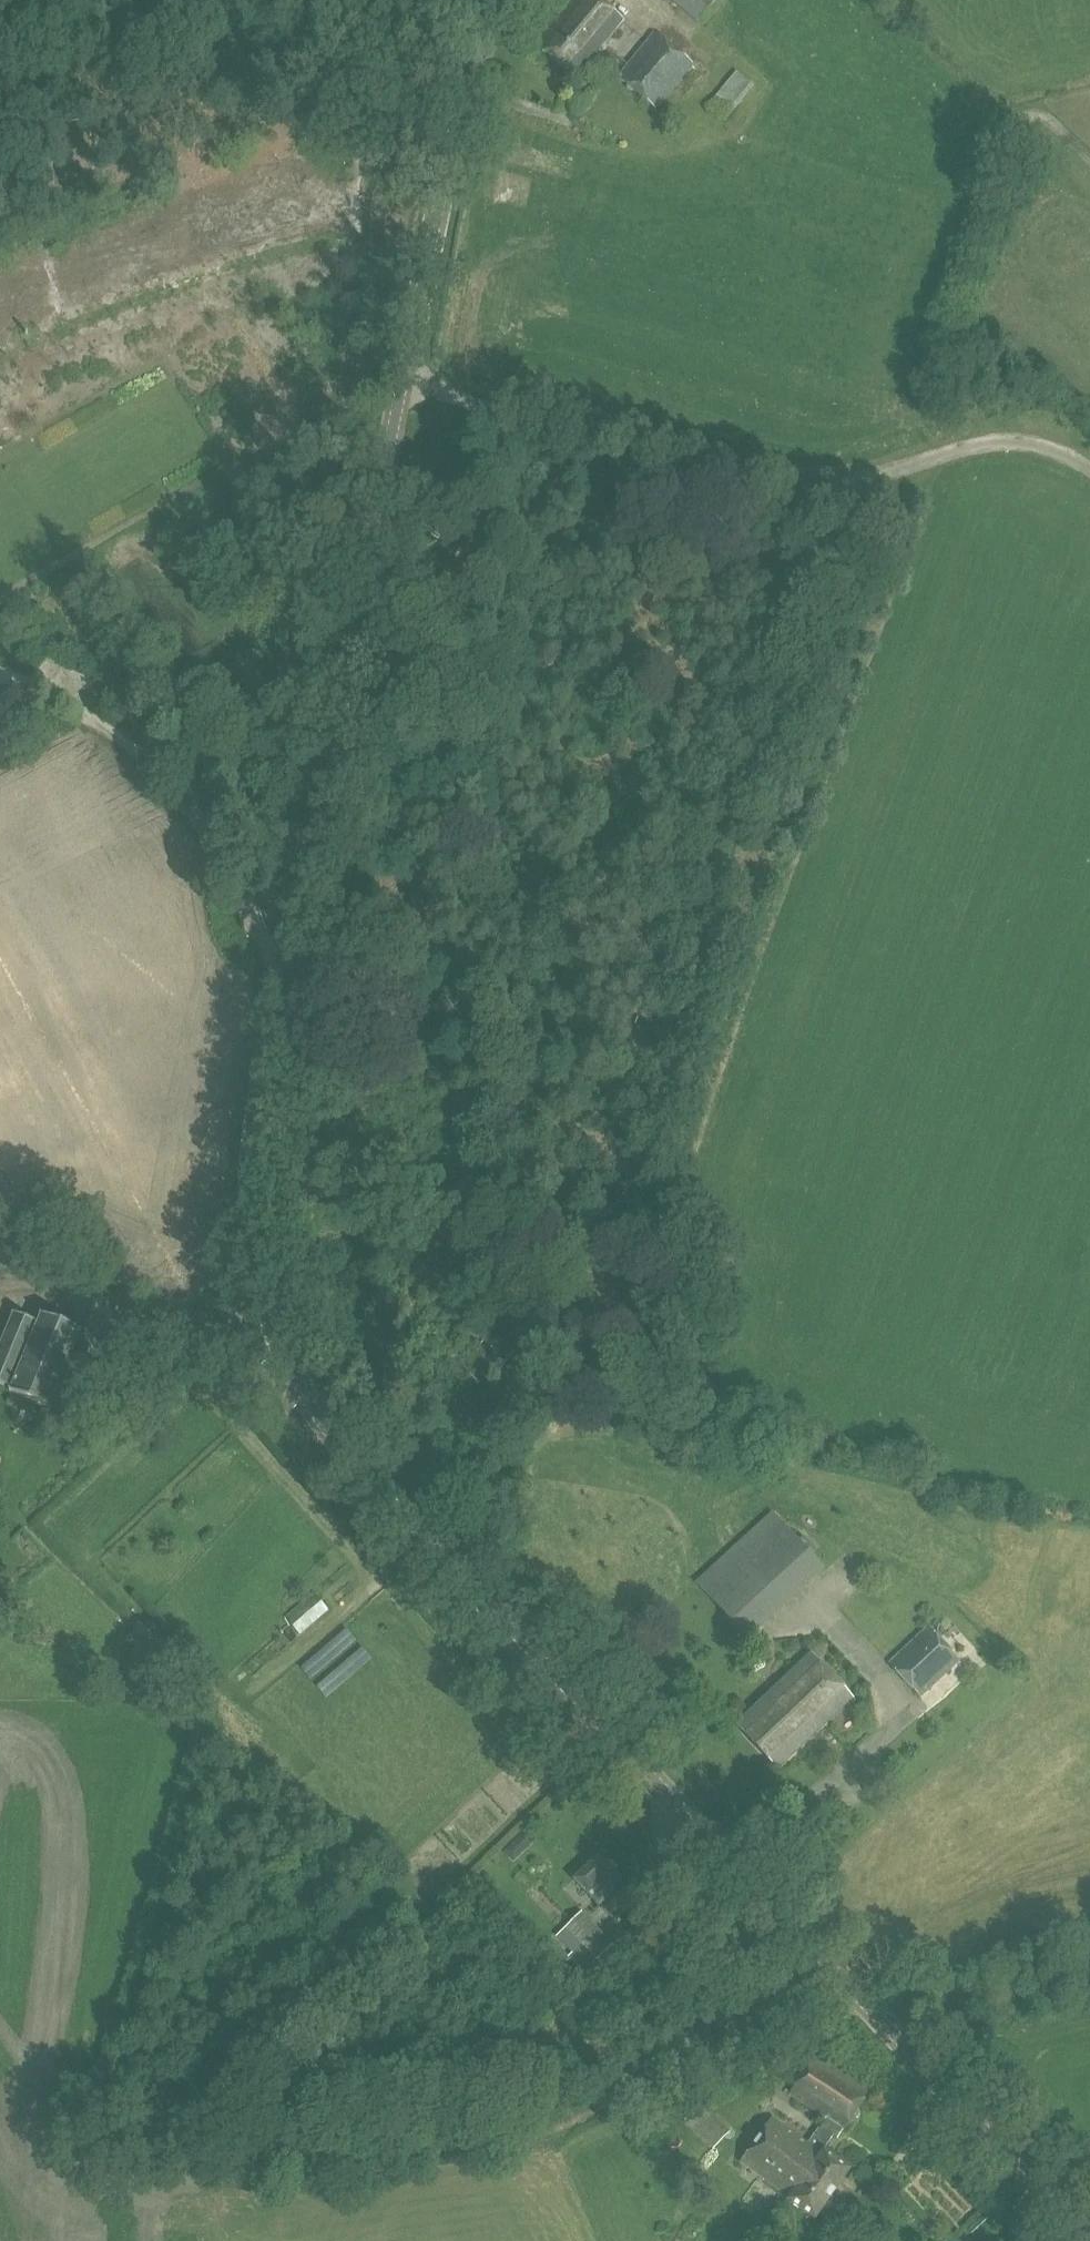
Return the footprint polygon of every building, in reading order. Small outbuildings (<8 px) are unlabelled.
[(575,78),(623,20),(599,0),(572,0),(535,45),(575,78)] [(699,22),(717,0),(672,0),(699,22)] [(619,78),(656,109),(693,65),(655,34),(619,78)] [(708,107),(726,122),(755,87),(737,72),(708,107)] [(49,1406),(53,1396),(66,1401),(82,1362),(70,1357),(80,1331),(40,1315),(36,1324),(13,1315),(0,1345),(0,1383),(12,1388),(11,1390),(49,1406)] [(697,1583),(746,1637),(822,1567),(772,1513),(697,1583)] [(286,1617),(300,1635),(329,1612),(314,1593),(286,1617)] [(888,1663),(920,1697),(959,1661),(928,1627),(888,1663)] [(738,1724),(779,1768),(853,1698),(812,1654),(738,1724)] [(523,1834),(504,1853),(513,1862),(532,1844),(523,1834)] [(574,1879),(600,1905),(625,1880),(600,1854),(574,1879)] [(573,1954),(569,1957),(584,1972),(611,1945),(583,1913),(567,1928),(558,1937),(573,1954)] [(788,2200),(815,2219),(851,2169),(824,2150),(834,2135),(838,2137),(869,2090),(816,2054),(790,2094),(824,2120),(808,2143),(772,2118),(741,2162),(790,2197),(788,2200)] [(684,2120),(712,2149),(730,2132),(705,2105),(702,2107),(684,2120)] [(968,2226),(975,2236),(988,2227),(981,2217),(968,2226)]
